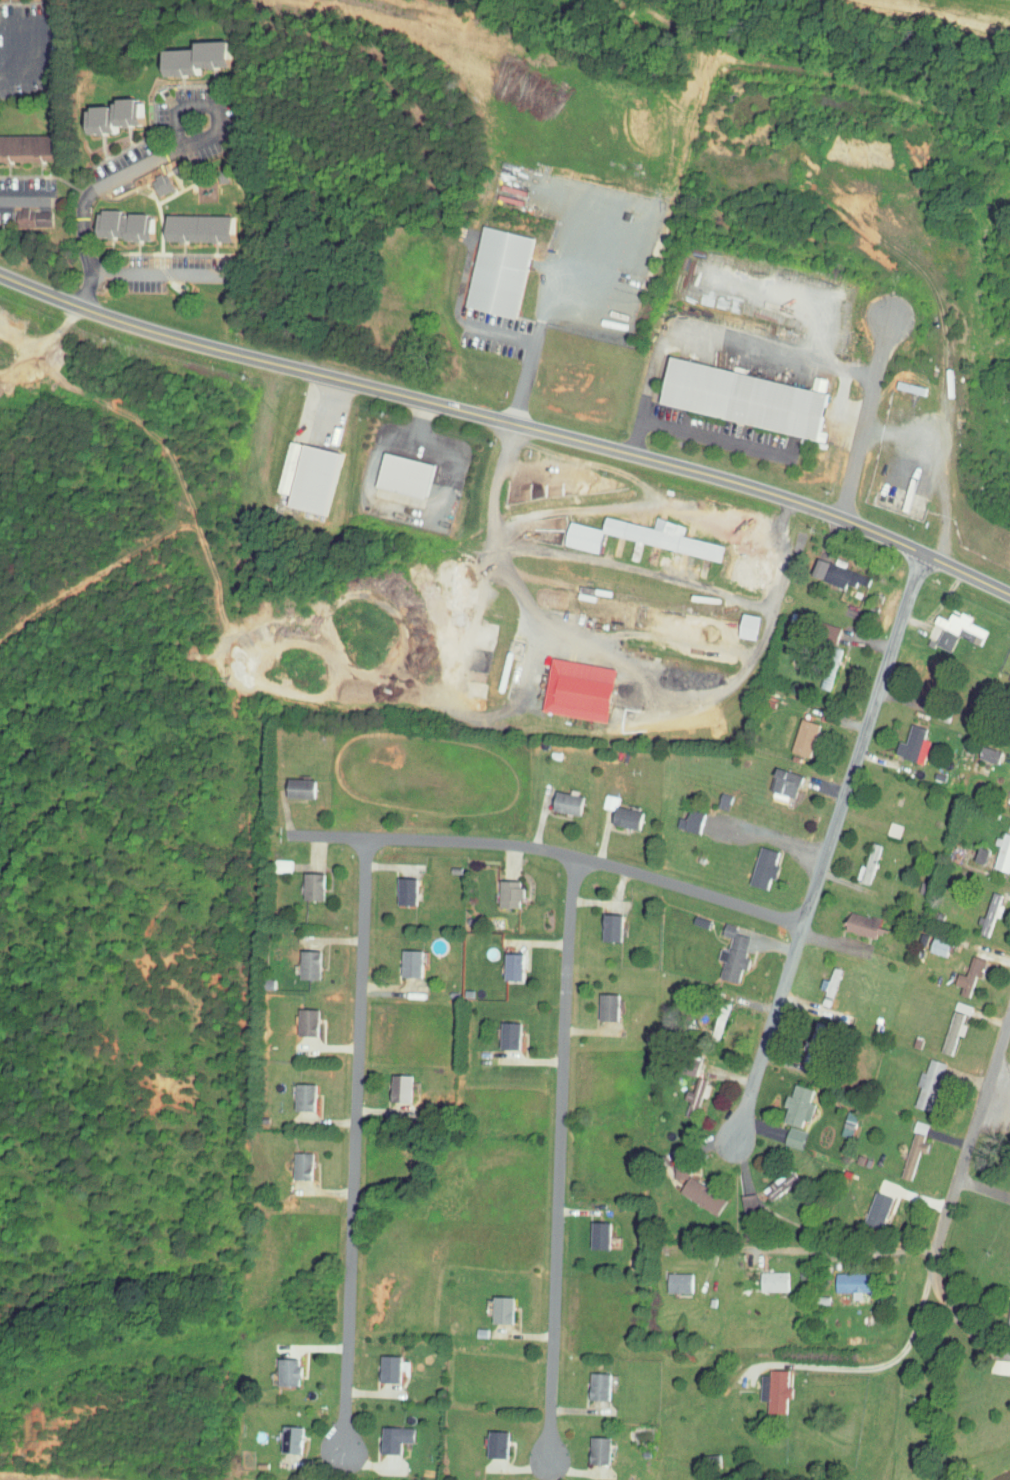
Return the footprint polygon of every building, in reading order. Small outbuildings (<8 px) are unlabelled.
[(142,44),(142,62),(158,61),(158,69),(187,68),(187,62),(220,61),(219,34),(174,36),(175,43),(142,44)] [(0,129),(0,155),(34,154),(34,128),(0,129)] [(151,167),(135,175),(143,191),(159,183),(151,167)] [(37,204),(1,205),(2,222),(38,220),(37,204)] [(141,232),(140,206),(79,207),(80,234),(141,232)] [(148,209),(148,235),(220,236),(220,210),(148,209)] [(518,231),(466,220),(449,301),(501,312),(518,231)] [(803,371),(801,382),(651,352),(642,399),(811,434),(812,426),(806,425),(809,410),(816,374),(803,371)] [(271,501),(316,510),(329,447),(272,436),(262,486),(273,488),(271,501)] [(412,493),(420,459),(367,447),(359,481),(412,493)] [(890,508),(907,510),(912,476),(894,473),(890,508)] [(586,528),(706,555),(710,540),(668,530),(671,520),(641,513),(639,522),(589,511),(586,523),(554,516),(549,539),(582,547),(586,528)] [(797,570),(831,583),(833,579),(851,586),(857,570),(804,551),(797,570)] [(943,630),(968,640),(974,625),(956,618),(959,611),(946,606),(944,610),(936,606),(933,614),(922,609),(919,617),(929,621),(921,639),(937,646),(943,630)] [(741,634),(744,610),(726,607),(723,631),(741,634)] [(821,638),(826,621),(810,617),(805,634),(821,638)] [(599,663),(536,653),(527,706),(590,716),(599,663)] [(804,718),(786,713),(776,746),(795,752),(804,718)] [(894,737),(884,735),(882,752),(911,757),(915,735),(911,734),(913,722),(897,719),(894,737)] [(964,754),(983,757),(986,744),(966,741),(964,754)] [(754,785),(779,793),(786,770),(761,762),(754,785)] [(301,793),(301,774),(271,773),(270,791),(301,793)] [(569,790),(538,787),(536,806),(567,809),(569,790)] [(629,807),(604,801),(606,792),(591,788),(588,802),(599,805),(596,818),(624,825),(629,807)] [(685,827),(689,807),(673,804),(671,814),(664,812),(662,822),(685,827)] [(996,867),(1001,849),(1008,851),(1009,843),(1009,833),(987,827),(978,862),(996,867)] [(736,880),(752,884),(755,872),(760,873),(766,845),(744,841),(736,880)] [(280,867),(280,855),(263,854),(262,866),(280,867)] [(288,894),(309,895),(310,868),(289,868),(288,894)] [(401,873),(382,873),(382,899),(400,900),(401,873)] [(505,875),(484,876),(485,902),(504,902),(504,893),(511,893),(510,882),(505,883),(505,875)] [(965,928),(977,932),(987,899),(984,899),(987,889),(978,886),(965,928)] [(867,915),(835,905),(829,923),(870,936),(873,925),(865,922),(867,915)] [(606,936),(606,910),(587,909),(586,936),(606,936)] [(706,973),(724,977),(728,963),(732,964),(735,953),(730,951),(736,929),(709,922),(707,928),(717,931),(706,973)] [(914,946),(931,950),(934,936),(917,933),(914,946)] [(305,946),(285,945),(284,973),(304,974),(305,946)] [(406,972),(406,945),(386,945),(386,972),(406,972)] [(506,948),(489,948),(488,975),(506,976),(506,948)] [(953,970),(943,968),(941,979),(949,981),(947,988),(956,991),(961,970),(968,971),(972,954),(957,951),(953,970)] [(825,963),(820,962),(816,976),(814,976),(810,990),(817,992),(820,981),(821,981),(825,963)] [(282,1031),(302,1031),(303,1004),(283,1004),(282,1031)] [(504,1018),(485,1017),(485,1044),(504,1045),(504,1018)] [(671,1069),(682,1071),(685,1054),(674,1052),(671,1069)] [(899,1100),(914,1105),(930,1058),(916,1053),(911,1068),(907,1066),(902,1080),(906,1081),(899,1100)] [(397,1096),(397,1070),(375,1070),(376,1097),(397,1096)] [(672,1084),(668,1097),(686,1102),(688,1091),(694,1093),(698,1076),(683,1073),(680,1086),(672,1084)] [(800,1084),(781,1078),(777,1091),(772,1090),(769,1100),(773,1101),(769,1117),(787,1122),(789,1114),(796,1117),(802,1098),(796,1096),(800,1084)] [(301,1106),(301,1079),(280,1079),(280,1105),(301,1106)] [(788,1144),(792,1125),(775,1121),(770,1139),(788,1144)] [(898,1176),(907,1146),(914,1148),(917,1139),(909,1136),(910,1130),(900,1127),(887,1172),(898,1176)] [(297,1175),(298,1148),(279,1148),(278,1175),(297,1175)] [(703,1209),(712,1193),(674,1172),(665,1188),(703,1209)] [(865,1225),(879,1192),(862,1185),(848,1217),(865,1225)] [(727,1191),(730,1206),(743,1203),(741,1188),(727,1191)] [(576,1244),(595,1244),(595,1217),(576,1217),(576,1244)] [(776,1286),(776,1266),(745,1267),(745,1286),(776,1286)] [(653,1287),(679,1288),(680,1268),(653,1268),(653,1287)] [(846,1287),(854,1287),(853,1268),(822,1269),(822,1286),(846,1286),(846,1287)] [(509,1290),(488,1290),(488,1316),(509,1317),(509,1290)] [(373,1375),(395,1376),(396,1350),(374,1349),(373,1375)] [(293,1379),(293,1353),(271,1352),(270,1379),(293,1379)] [(781,1364),(762,1363),(762,1369),(753,1369),(753,1394),(762,1394),(762,1406),(781,1406),(781,1392),(786,1392),(787,1381),(781,1381),(781,1364)] [(582,1393),(605,1393),(604,1366),(581,1367),(582,1393)] [(296,1421),(275,1420),(274,1446),(296,1447),(296,1421)] [(395,1448),(395,1436),(409,1436),(409,1422),(376,1421),(375,1447),(395,1448)] [(495,1438),(496,1425),(482,1424),(481,1451),(503,1452),(503,1438),(495,1438)] [(605,1431),(583,1430),(583,1457),(605,1457),(605,1431)]
